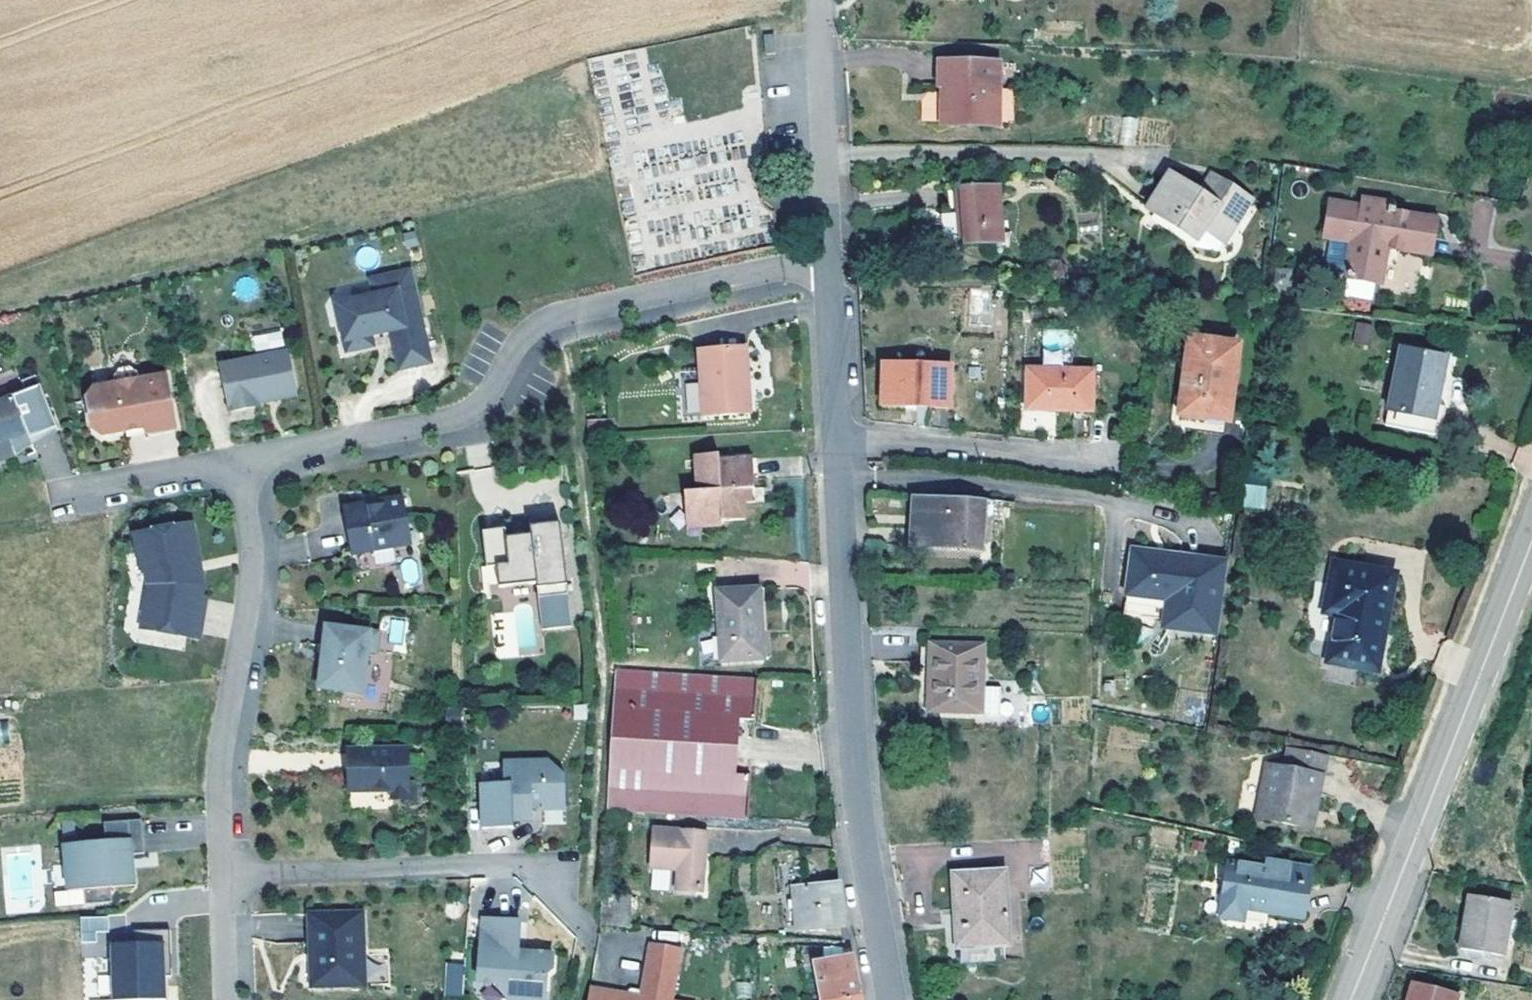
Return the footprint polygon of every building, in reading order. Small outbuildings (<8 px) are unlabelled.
[(776,52),(774,34),(764,34),(766,53),(776,52)] [(997,63),(944,62),(943,84),(948,84),(947,101),(943,100),(942,123),(986,123),(987,102),(996,102),(997,63)] [(920,121),(935,121),(936,92),(921,91),(920,121)] [(996,123),(996,102),(987,102),(986,123),(996,123)] [(1210,172),(1196,190),(1205,195),(1217,178),(1210,172)] [(1250,199),(1217,178),(1205,195),(1196,190),(1170,173),(1148,207),(1198,239),(1207,225),(1225,237),(1250,199)] [(1002,242),(1000,216),(1000,205),(998,186),(957,188),(958,205),(960,244),(990,242),(1002,242)] [(958,205),(957,188),(947,189),(948,205),(958,205)] [(1393,208),(1394,205),(1362,200),(1361,206),(1333,201),(1326,234),(1331,235),(1354,239),(1348,271),(1347,276),(1380,281),(1388,245),(1431,252),(1434,236),(1437,219),(1396,213),(1396,209),(1393,208)] [(942,213),(944,232),(958,231),(956,212),(942,213)] [(1205,232),(1198,242),(1216,254),(1223,244),(1205,232)] [(1354,239),(1331,235),(1325,267),(1348,271),(1354,239)] [(1002,242),(990,242),(991,253),(1002,252),(1002,242)] [(432,360),(411,268),(371,277),(375,293),(346,300),(351,321),(341,323),(345,340),(354,338),(357,348),(374,344),(372,334),(391,331),(400,367),(432,360)] [(1345,280),(1345,303),(1374,304),(1375,281),(1345,280)] [(346,300),(336,302),(341,323),(351,321),(346,300)] [(1355,322),(1353,344),(1371,345),(1373,323),(1355,322)] [(1208,416),(1227,418),(1237,345),(1190,337),(1188,354),(1187,366),(1178,427),(1206,431),(1208,416)] [(354,338),(345,340),(347,350),(357,348),(354,338)] [(742,376),(748,375),(746,345),(698,349),(703,415),(744,413),(742,376)] [(1444,413),(1446,404),(1438,403),(1448,356),(1402,346),(1386,422),(1440,433),(1444,413)] [(219,363),(230,409),(261,403),(260,401),(293,394),(298,388),(290,349),(219,363)] [(1187,366),(1188,354),(1180,352),(1178,365),(1187,366)] [(885,364),(884,403),(948,405),(949,366),(885,364)] [(147,431),(177,426),(167,373),(141,377),(140,371),(131,365),(121,367),(115,375),(116,382),(95,386),(88,396),(93,426),(104,434),(127,429),(146,426),(147,431)] [(1092,410),(1093,371),(1028,368),(1026,407),(1092,410)] [(742,376),(744,413),(751,413),(748,375),(742,376)] [(35,438),(63,427),(51,396),(46,398),(43,389),(1,404),(4,413),(0,414),(0,463),(21,455),(14,437),(32,430),(35,438)] [(1208,416),(1206,431),(1224,434),(1227,418),(1208,416)] [(127,429),(128,435),(147,431),(146,426),(127,429)] [(684,491),(685,512),(701,513),(701,525),(722,525),(722,520),(745,519),(743,501),(764,499),(762,486),(754,486),(753,457),(718,458),(718,454),(696,456),(697,491),(684,491)] [(1261,506),(1264,475),(1247,473),(1244,504),(1261,506)] [(1209,491),(1208,501),(1223,503),(1224,493),(1209,491)] [(984,499),(914,494),(911,545),(981,549),(984,499)] [(344,506),(352,553),(412,542),(404,495),(384,498),(385,502),(369,505),(368,501),(344,506)] [(506,529),(507,538),(531,535),(530,526),(530,520),(505,523),(506,529)] [(193,521),(135,532),(139,550),(142,567),(146,566),(149,584),(142,625),(200,635),(207,595),(202,594),(204,581),(199,581),(195,557),(200,556),(193,521)] [(506,529),(483,532),(487,568),(497,567),(499,588),(537,583),(542,629),(572,626),(560,522),(530,526),(531,535),(507,538),(506,529)] [(1164,625),(1217,632),(1227,561),(1222,560),(1133,549),(1125,612),(1124,619),(1154,624),(1155,616),(1166,618),(1164,625)] [(142,567),(139,550),(126,552),(132,584),(125,622),(124,626),(136,639),(139,640),(142,625),(149,584),(146,566),(142,567)] [(204,581),(200,556),(195,557),(199,581),(204,581)] [(1332,582),(1331,587),(1341,589),(1337,612),(1331,646),(1328,660),(1376,669),(1395,573),(1361,567),(1335,562),(1332,582)] [(764,660),(763,635),(760,635),(757,587),(717,589),(721,661),(764,660)] [(1326,610),(1337,612),(1341,589),(1331,587),(1326,610)] [(380,650),(382,630),(328,624),(326,644),(329,645),(327,659),(324,658),(321,687),(366,692),(371,649),(380,650)] [(931,661),(931,643),(921,643),(921,660),(931,661)] [(976,692),(981,692),(980,712),(985,716),(999,716),(1000,687),(981,687),(982,645),(931,643),(931,661),(929,711),(975,712),(976,692)] [(758,680),(616,668),(607,807),(749,818),(751,774),(746,774),(737,774),(741,717),(748,718),(755,718),(758,680)] [(1289,745),(1285,767),(1321,774),(1326,753),(1289,745)] [(408,746),(348,748),(349,791),(392,789),(392,797),(416,797),(416,780),(409,780),(408,746)] [(505,782),(483,783),(484,828),(510,827),(510,820),(529,820),(528,802),(539,802),(539,809),(562,808),(561,773),(545,759),(505,760),(505,782)] [(1310,828),(1321,774),(1285,767),(1268,763),(1256,817),(1310,828)] [(107,842),(70,844),(72,874),(82,883),(84,905),(111,903),(110,889),(133,888),(131,856),(145,855),(143,822),(106,824),(107,842)] [(678,869),(676,889),(702,891),(706,832),(655,828),(651,865),(678,869)] [(1243,918),(1246,903),(1269,907),(1268,911),(1303,916),(1307,890),(1304,889),(1308,867),(1265,859),(1264,866),(1230,860),(1221,914),(1243,918)] [(963,947),(964,959),(1004,957),(1003,945),(1009,944),(1006,869),(952,871),(955,926),(956,947),(963,947)] [(841,901),(839,883),(794,887),(795,898),(796,909),(798,930),(844,926),(841,901)] [(629,926),(630,913),(613,912),(614,894),(602,893),(600,925),(629,926)] [(1503,955),(1504,948),(1513,900),(1471,893),(1461,947),(1503,955)] [(632,895),(614,894),(613,912),(630,913),(632,895)] [(1513,900),(1504,948),(1514,949),(1523,902),(1513,900)] [(362,912),(310,914),(313,986),(365,984),(365,979),(364,949),(362,912)] [(521,920),(483,917),(479,980),(498,981),(507,992),(533,994),(544,994),(546,968),(553,968),(554,952),(528,950),(528,955),(519,955),(519,950),(521,920)] [(956,947),(955,926),(946,926),(947,960),(964,959),(963,947),(956,947)] [(126,945),(164,943),(166,974),(171,974),(169,933),(126,935),(126,945)] [(589,986),(587,999),(673,999),(671,999),(680,946),(650,941),(641,995),(589,986)] [(101,946),(101,948),(103,981),(104,999),(122,999),(167,998),(166,974),(164,943),(126,945),(101,946)] [(851,955),(843,957),(841,946),(830,945),(833,959),(815,963),(823,999),(832,999),(859,995),(854,972),(851,955)] [(103,981),(101,948),(85,949),(87,982),(103,981)] [(364,949),(365,979),(385,978),(384,949),(364,949)] [(463,995),(465,966),(450,965),(448,994),(463,995)] [(1408,999),(1455,999),(1457,993),(1413,982),(1408,999)] [(507,992),(513,999),(526,999),(533,994),(507,992)]
